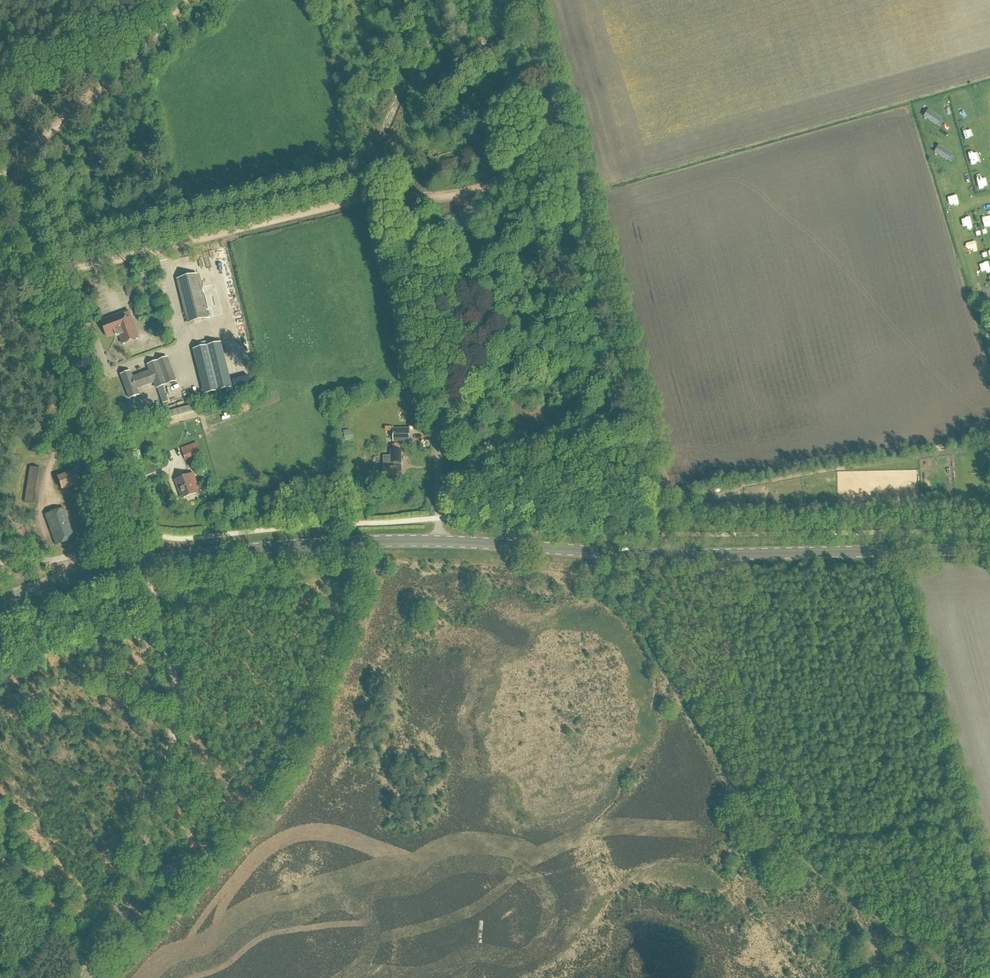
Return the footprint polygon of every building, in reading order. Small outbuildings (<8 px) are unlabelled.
[(199,275),(178,280),(188,325),(209,320),(199,275)] [(139,340),(130,312),(101,322),(106,339),(116,335),(119,337),(122,345),(139,340)] [(205,395),(233,388),(222,343),(194,350),(205,395)] [(177,382),(169,359),(147,366),(149,372),(134,377),(132,372),(121,375),(129,400),(140,396),(138,390),(154,384),(155,390),(177,382)] [(225,414),(206,415),(207,422),(225,421),(225,414)] [(393,443),(410,443),(410,429),(393,429),(393,443)] [(182,450),(184,454),(186,461),(198,457),(193,445),(182,450)] [(455,458),(463,454),(461,447),(452,451),(455,458)] [(401,459),(401,450),(390,450),(391,457),(383,457),(383,467),(383,468),(379,468),(378,469),(378,474),(379,475),(383,475),(383,484),(401,484),(401,467),(404,467),(404,459),(401,459)] [(459,475),(470,475),(469,464),(458,465),(459,475)] [(62,490),(81,484),(77,471),(57,477),(62,490)] [(182,499),(200,492),(193,474),(175,481),(182,499)] [(55,545),(74,539),(63,509),(44,515),(55,545)]
